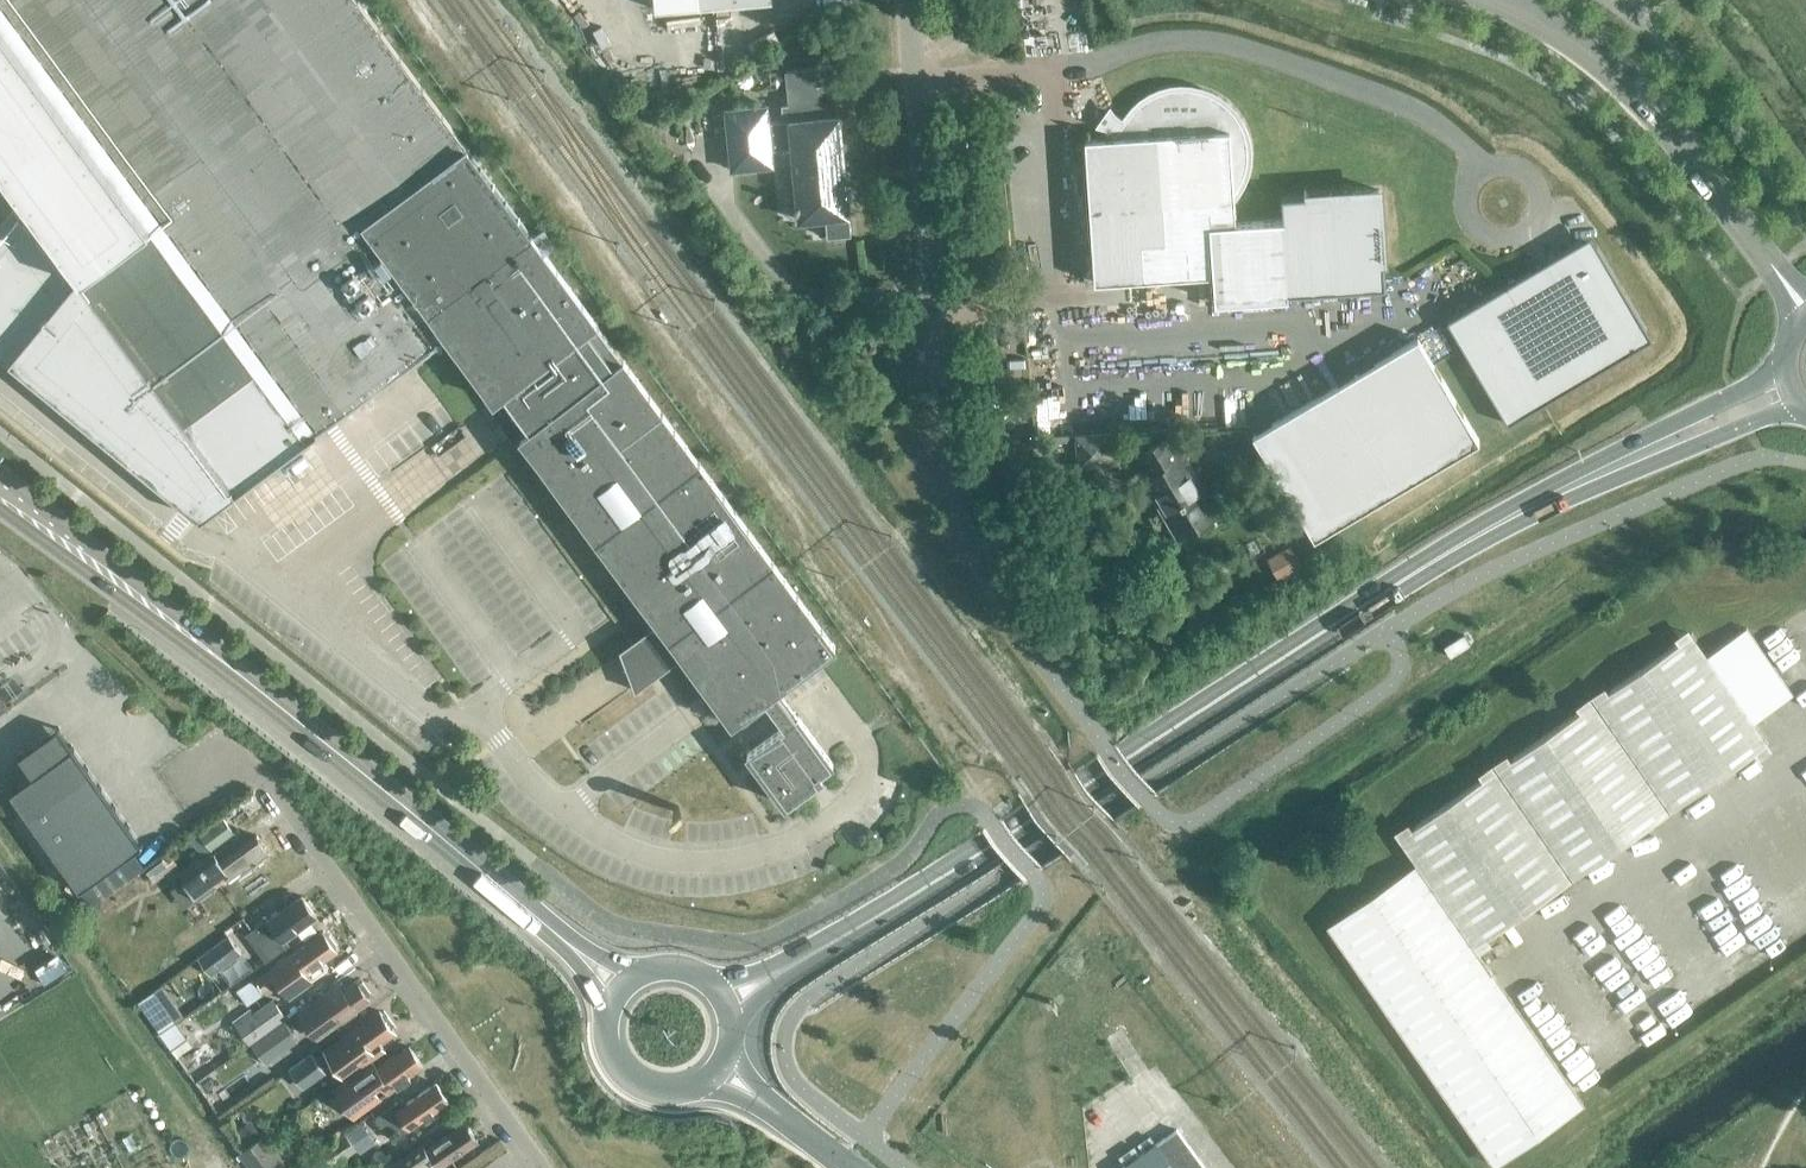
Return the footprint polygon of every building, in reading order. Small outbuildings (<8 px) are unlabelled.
[(79,274),(9,360),(200,518),(317,432),(317,433),(448,336),(658,621),(619,649),(632,684),(634,689),(647,679),(683,654),(732,721),(764,697),(784,724),(747,752),(785,803),(822,775),(819,770),(833,760),(779,686),(835,645),(356,0),(0,0),(0,168),(79,274)] [(755,0),(654,0),(655,9),(755,0)] [(725,110),(731,171),(772,167),(770,151),(791,149),(797,204),(794,205),(794,209),(797,209),(798,221),(824,218),(827,239),(850,236),(838,115),(837,115),(834,84),(816,86),(814,68),(784,71),(787,103),(781,105),(782,122),(768,123),(766,106),(725,110)] [(1113,137),(1085,139),(1089,210),(1094,282),(1141,278),(1213,274),(1214,297),(1217,297),(1287,293),(1385,286),(1383,264),(1383,261),(1378,189),(1307,194),(1303,194),(1281,195),(1282,219),(1235,222),(1233,194),(1236,191),(1241,181),(1245,172),(1247,162),(1248,152),(1246,141),(1244,131),(1239,122),(1234,113),(1227,106),(1219,99),(1210,94),(1200,90),(1190,88),(1180,87),(1170,89),(1160,91),(1150,96),(1142,101),(1134,108),(1128,116),(1125,120),(1115,114),(1105,128),(1115,135),(1113,137)] [(1448,319),(1509,423),(1653,338),(1592,234),(1448,319)] [(1417,337),(1252,434),(1313,538),(1479,441),(1417,337)] [(1170,436),(1137,455),(1149,475),(1145,479),(1177,532),(1214,510),(1170,436)] [(1266,558),(1279,582),(1303,569),(1290,545),(1266,558)] [(1328,925),(1494,1163),(1582,1102),(1474,947),(1767,743),(1752,721),(1791,694),(1745,628),(1706,655),(1691,633),(1397,837),(1416,864),(1328,925)] [(57,727),(17,757),(31,777),(37,772),(72,747),(57,727)] [(37,772),(51,792),(86,767),(72,747),(37,772)] [(51,792),(65,811),(100,786),(86,767),(51,792)] [(107,869),(93,850),(79,831),(65,811),(51,792),(37,772),(31,777),(9,793),(79,890),(107,869)] [(79,831),(114,806),(100,786),(65,811),(79,831)] [(128,825),(114,806),(79,831),(93,850),(128,825)] [(198,833),(211,850),(234,833),(221,816),(198,833)] [(128,825),(93,850),(107,869),(133,851),(142,845),(128,825)] [(259,834),(223,860),(217,851),(183,875),(198,898),(230,875),(233,880),(272,851),(259,834)] [(142,865),(133,851),(107,869),(79,890),(89,903),(142,865)] [(1686,880),(1704,872),(1694,852),(1677,860),(1686,880)] [(169,854),(162,859),(171,869),(177,865),(169,854)] [(146,871),(154,882),(171,869),(162,859),(146,871)] [(17,895),(0,866),(0,905),(17,895)] [(271,915),(248,932),(245,934),(264,961),(290,942),(285,936),(316,913),(303,895),(273,917),(271,915)] [(1579,918),(1608,983),(1632,972),(1629,965),(1654,954),(1628,896),(1579,918)] [(292,952),(269,968),(258,977),(265,987),(277,978),(290,995),(313,978),(307,970),(337,949),(334,944),(337,942),(329,931),(324,932),(323,931),(293,953),(292,952)] [(197,957),(210,975),(242,953),(229,935),(197,957)] [(341,980),(317,997),(299,1010),(317,1036),(371,997),(368,993),(371,991),(363,980),(359,982),(357,978),(346,986),(341,980)] [(175,1020),(153,990),(137,1002),(159,1032),(175,1020)] [(232,1021),(249,1044),(286,1017),(273,998),(253,1012),(250,1008),(232,1021)] [(380,1041),(395,1030),(392,1027),(394,1023),(387,1014),(383,1015),(381,1011),(326,1050),(347,1079),(368,1064),(373,1061),(387,1051),(380,1041)] [(251,1044),(266,1064),(298,1041),(283,1021),(251,1044)] [(192,1045),(175,1022),(159,1034),(176,1057),(192,1045)] [(347,1079),(332,1089),(354,1119),(382,1099),(373,1087),(381,1081),(389,1092),(411,1076),(409,1072),(423,1062),(410,1045),(396,1056),(394,1053),(376,1066),(373,1061),(368,1064),(347,1079)] [(326,1073),(312,1054),(289,1069),(303,1089),(326,1073)] [(408,1129),(449,1100),(436,1081),(396,1109),(393,1104),(377,1115),(385,1127),(400,1116),(408,1129)] [(408,1156),(405,1153),(399,1158),(400,1159),(394,1163),(397,1167),(439,1167),(478,1140),(464,1120),(425,1148),(423,1145),(408,1156)] [(1121,1167),(1205,1167),(1176,1128),(1156,1143),(1121,1167)] [(332,1166),(357,1149),(344,1132),(320,1149),(332,1166)] [(238,1153),(248,1167),(278,1167),(286,1162),(266,1133),(238,1153)] [(1224,1151),(1236,1167),(1242,1167),(1248,1164),(1234,1144),(1224,1151)] [(312,1146),(301,1155),(305,1160),(316,1152),(312,1146)] [(358,1157),(341,1167),(365,1167),(358,1157)]
